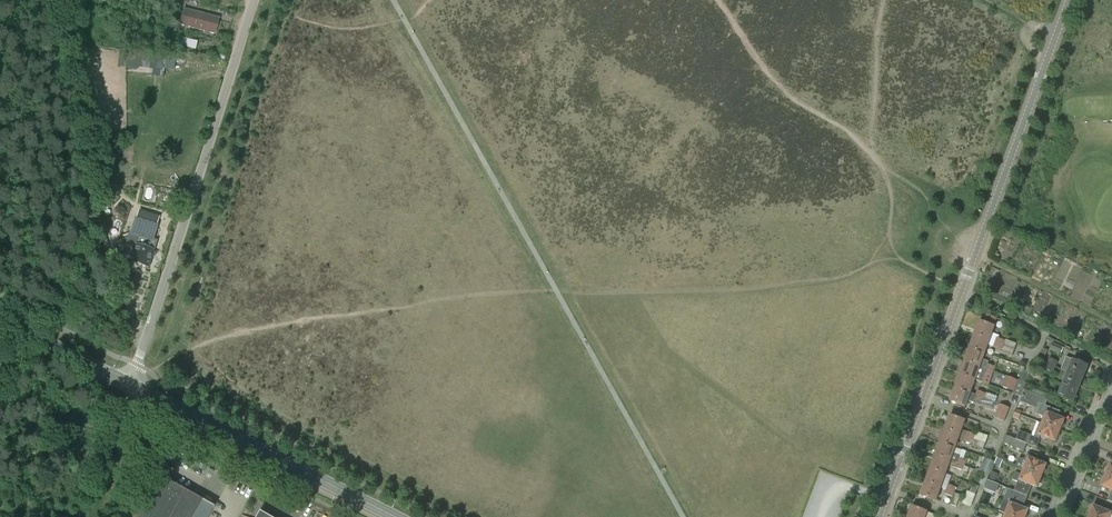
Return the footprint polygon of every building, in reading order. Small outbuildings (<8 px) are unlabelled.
[(180,25),(215,35),(219,18),(184,8),(180,25)] [(178,37),(174,52),(180,54),(182,46),(183,38),(184,38),(178,37)] [(174,69),(175,56),(139,53),(139,58),(131,58),(131,67),(151,68),(151,74),(162,75),(162,68),(174,69)] [(173,206),(180,207),(182,199),(174,198),(173,206)] [(119,237),(123,220),(114,218),(114,219),(110,235),(119,237)] [(130,233),(123,254),(132,256),(130,262),(148,268),(156,241),(152,240),(157,226),(136,219),(131,233),(130,233)] [(979,321),(974,335),(989,340),(995,342),(1003,345),(1003,346),(1014,349),(1016,344),(1005,340),(1004,341),(998,338),(999,335),(992,332),(994,327),(993,326),(996,318),(987,315),(984,323),(979,321)] [(974,335),(969,348),(984,354),(987,345),(1001,350),(1001,351),(1012,355),(1014,349),(1003,346),(1003,345),(995,342),(989,340),(974,335)] [(1049,349),(1060,354),(1063,347),(1052,343),(1049,349)] [(969,348),(965,361),(979,367),(993,372),(995,367),(987,364),(988,362),(982,360),(984,354),(969,348)] [(1088,366),(1079,363),(1080,361),(1074,359),(1074,360),(1072,360),(1066,357),(1061,370),(1068,372),(1083,378),(1088,366)] [(1050,358),(1047,364),(1055,367),(1057,361),(1050,358)] [(965,361),(960,375),(975,380),(980,382),(988,385),(991,376),(993,372),(979,367),(965,361)] [(1047,364),(1045,369),(1053,373),(1055,367),(1047,364)] [(1023,370),(1019,380),(1026,383),(1030,373),(1023,370)] [(1078,391),(1083,378),(1068,372),(1063,384),(1078,391)] [(960,375),(955,388),(970,393),(975,380),(960,375)] [(1007,376),(1003,386),(1013,391),(1018,380),(1007,376)] [(1063,384),(1058,397),(1073,403),(1078,391),(1063,384)] [(1033,385),(1030,393),(1043,398),(1048,400),(1051,393),(1033,385)] [(955,388),(950,401),(965,407),(967,400),(974,403),(974,400),(975,400),(974,402),(981,405),(982,403),(982,401),(994,406),(995,403),(975,395),(970,393),(955,388)] [(1024,390),(1019,402),(1038,409),(1036,414),(1045,418),(1042,424),(1060,431),(1061,429),(1063,428),(1064,425),(1063,423),(1064,420),(1058,417),(1060,412),(1040,404),(1043,398),(1030,393),(1024,390)] [(977,391),(975,395),(995,403),(998,397),(985,392),(985,394),(977,391)] [(1009,408),(1000,405),(995,418),(1004,422),(1009,408)] [(950,416),(945,429),(960,435),(973,439),(975,435),(961,430),(964,421),(950,416)] [(1019,431),(1016,440),(1026,444),(1037,448),(1040,439),(1039,439),(1041,436),(1055,442),(1056,439),(1059,438),(1060,435),(1059,433),(1060,431),(1042,424),(1039,422),(1033,437),(1019,431)] [(945,429),(940,442),(955,448),(958,439),(971,444),(973,439),(960,435),(945,429)] [(1006,436),(1003,444),(1023,452),(1026,444),(1016,440),(1006,436)] [(971,444),(971,445),(983,449),(985,444),(973,439),(971,444)] [(940,442),(935,456),(963,466),(965,461),(959,459),(960,456),(953,453),(955,448),(940,442)] [(1020,458),(1017,466),(1024,469),(1041,476),(1042,474),(1045,473),(1046,470),(1045,468),(1046,465),(1040,462),(1041,460),(1026,454),(1024,460),(1020,458)] [(935,456),(930,469),(945,474),(948,466),(962,471),(963,466),(935,456)] [(995,462),(985,458),(979,471),(984,473),(989,475),(995,462)] [(930,469),(926,482),(940,488),(945,474),(930,469)] [(1015,473),(1012,480),(1019,482),(1015,491),(1027,496),(1031,485),(1037,487),(1038,485),(1040,483),(1042,480),(1041,478),(1041,476),(1024,469),(1021,475),(1015,473)] [(979,483),(985,486),(989,475),(984,473),(979,483)] [(1106,475),(1105,478),(1102,478),(1101,481),(1102,484),(1101,486),(1111,491),(1108,501),(1111,503),(1111,478),(1106,475)] [(214,507),(160,476),(138,516),(208,516),(214,507)] [(1000,494),(1003,486),(988,480),(985,488),(1000,494)] [(926,482),(921,496),(935,501),(940,488),(926,482)] [(1000,512),(1004,513),(1006,514),(1006,515),(1011,516),(1027,516),(1028,515),(1027,513),(1028,511),(1022,508),(1027,496),(1015,491),(1009,489),(1000,512)] [(950,504),(956,506),(960,495),(954,493),(950,504)] [(1089,516),(1111,516),(1111,514),(1093,506),(1092,509),(1090,510),(1089,513),(1090,515),(1089,516)] [(908,516),(925,516),(927,512),(912,507),(908,516)]
